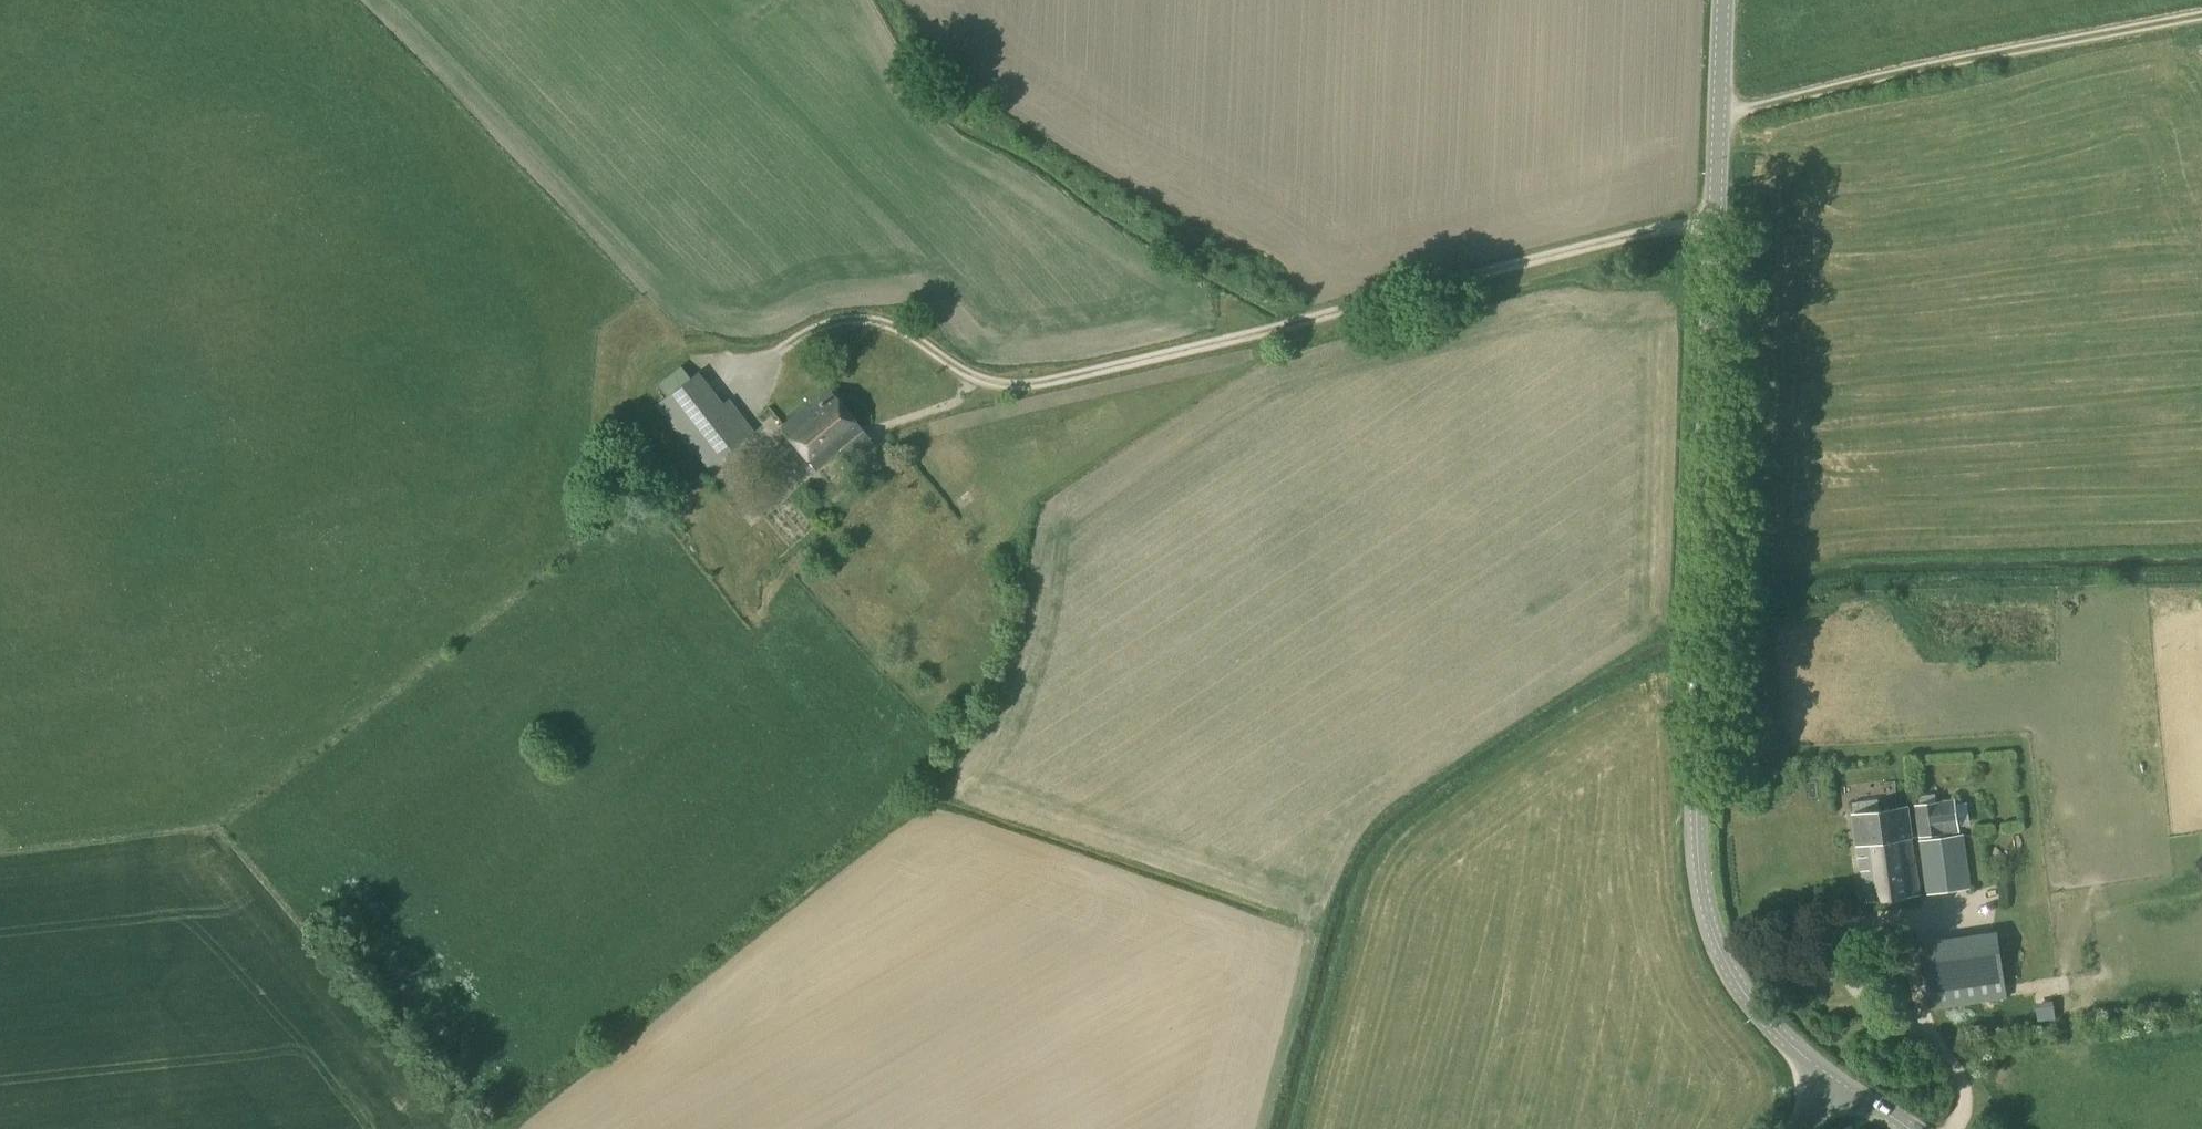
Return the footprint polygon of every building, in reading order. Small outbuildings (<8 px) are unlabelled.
[(1608,269),(1611,279),(1623,276),(1621,266),(1608,269)] [(655,406),(690,453),(693,451),(707,469),(752,433),(727,400),(721,405),(697,374),(655,406)] [(824,391),(781,429),(817,472),(843,450),(854,463),(860,458),(873,447),(824,391)] [(1914,806),(1919,838),(1959,833),(1955,799),(1914,806)] [(1906,805),(1853,813),(1858,847),(1867,903),(1919,895),(1906,805)] [(1920,842),(1927,895),(1970,889),(1963,837),(1920,842)] [(1923,942),(1932,1010),(2007,999),(1998,931),(1923,942)]
